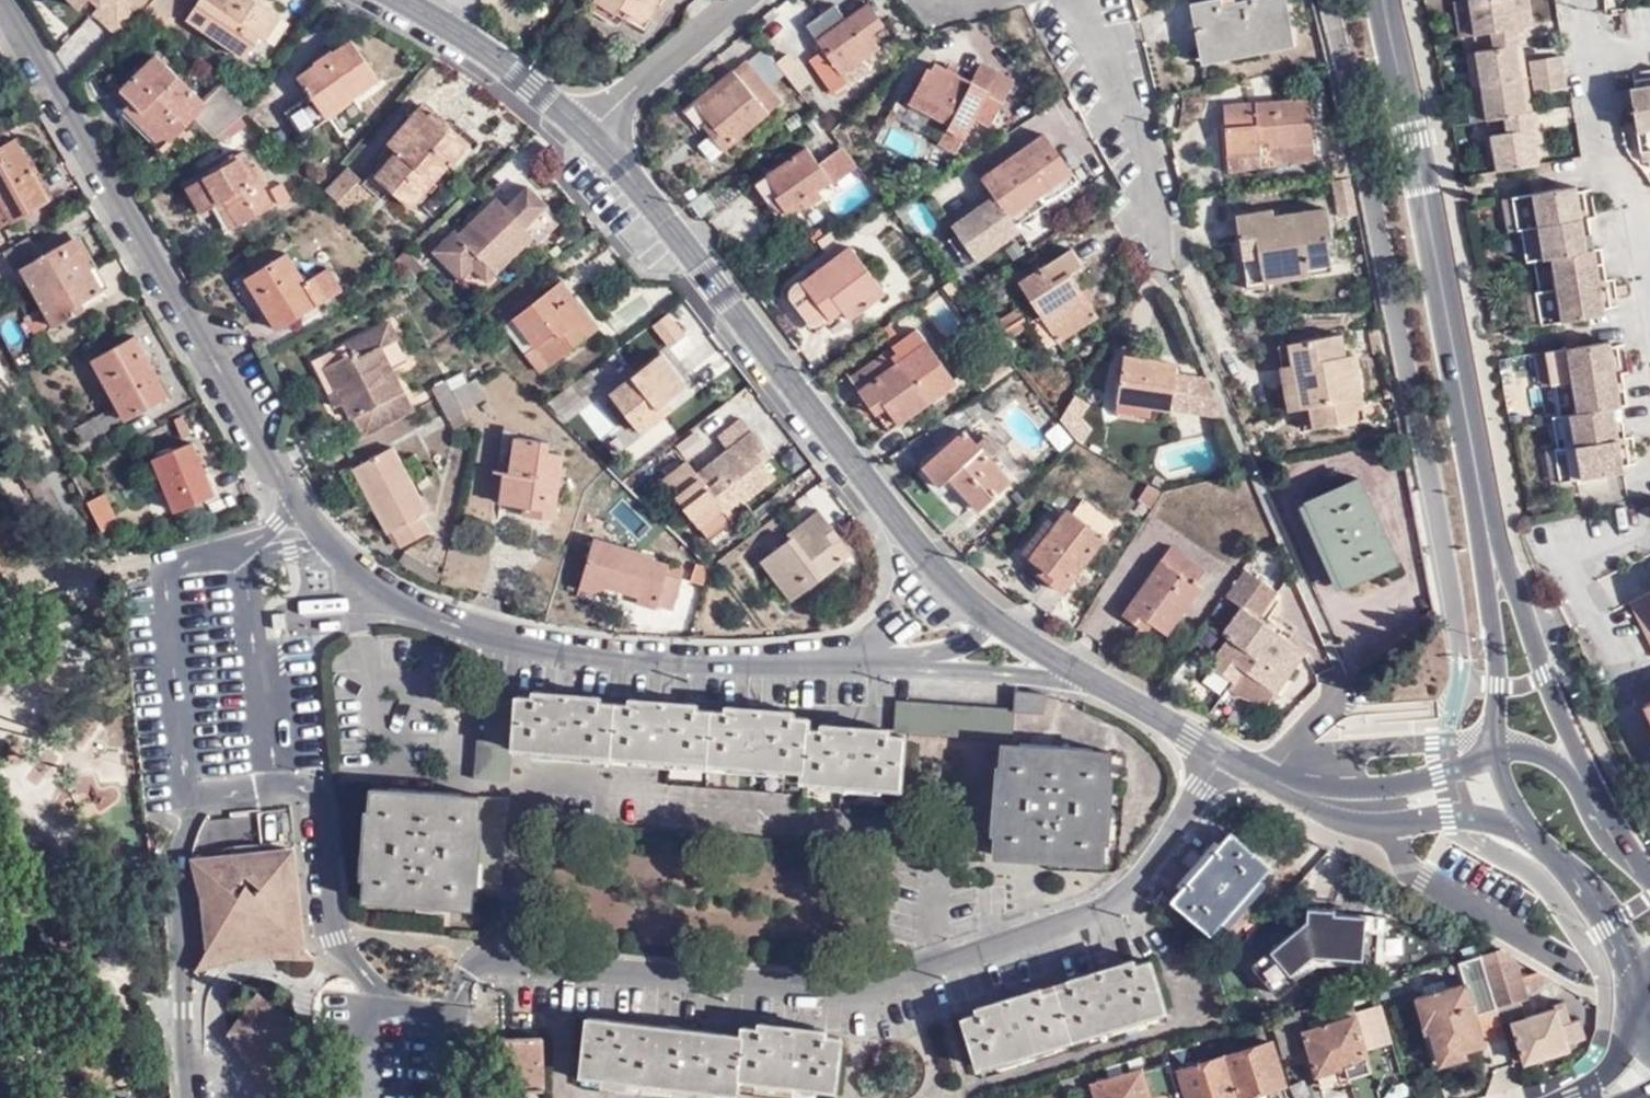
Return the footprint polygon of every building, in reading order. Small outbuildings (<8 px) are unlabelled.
[(88,0),(73,0),(80,8),(88,0)] [(150,0),(94,0),(100,6),(94,13),(118,35),(141,10),(150,0)] [(186,19),(244,58),(258,37),(264,41),(280,15),(257,0),(198,0),(186,19)] [(651,0),(595,0),(615,13),(619,6),(640,20),(651,0)] [(1198,56),(1291,38),(1284,0),(1246,0),(1220,5),(1219,0),(1215,0),(1189,5),(1198,56)] [(1461,35),(1475,33),(1470,0),(1456,0),(1461,35)] [(1526,42),(1524,26),(1517,27),(1514,11),(1513,0),(1470,0),(1475,33),(1492,31),(1495,47),(1516,44),(1526,42)] [(1514,11),(1522,10),(1531,9),(1530,0),(1513,0),(1514,11)] [(840,75),(860,60),(877,48),(867,35),(882,24),(867,4),(817,41),(824,50),(810,60),(831,92),(845,82),(840,75)] [(1517,27),(1524,26),(1522,10),(1514,11),(1517,27)] [(1475,33),(1477,50),(1495,47),(1492,31),(1475,33)] [(1291,38),(1198,56),(1200,65),(1292,46),(1291,38)] [(377,77),(352,41),(299,78),(309,94),(286,111),(303,136),(351,101),(349,97),(377,77)] [(1477,50),(1475,50),(1481,84),(1522,78),(1516,44),(1495,47),(1477,50)] [(1464,52),(1470,86),(1481,84),(1475,50),(1464,52)] [(240,117),(246,113),(219,86),(202,104),(154,56),(121,89),(140,108),(132,115),(163,148),(191,119),(212,140),(223,131),(240,117)] [(1531,76),(1564,71),(1561,56),(1529,60),(1531,76)] [(867,70),(860,60),(840,75),(845,82),(846,84),(867,70)] [(713,139),(722,151),(779,102),(744,61),(692,103),(707,120),(719,133),(713,139)] [(999,106),(1011,82),(981,66),(972,83),(935,64),(931,72),(927,70),(910,103),(949,125),(947,130),(963,138),(983,99),(999,106)] [(1567,88),(1564,71),(1531,76),(1534,93),(1567,88)] [(1634,74),(1636,89),(1638,103),(1632,108),(1634,123),(1645,122),(1645,130),(1635,131),(1639,153),(1649,151),(1649,71),(1634,74)] [(1522,78),(1481,84),(1486,119),(1505,116),(1527,112),(1522,78)] [(1465,87),(1470,121),(1486,119),(1481,84),(1470,86),(1465,87)] [(1630,90),(1632,108),(1638,103),(1636,89),(1630,90)] [(419,99),(415,104),(424,112),(428,107),(419,99)] [(1270,148),(1289,146),(1311,146),(1307,99),(1223,106),(1227,170),(1271,166),(1270,148)] [(380,156),(372,166),(372,172),(388,185),(409,203),(446,158),(455,165),(473,144),(428,107),(424,112),(415,104),(385,140),(390,144),(387,146),(393,150),(384,160),(380,156)] [(1539,128),(1537,111),(1527,112),(1505,116),(1508,131),(1490,134),(1494,153),(1497,171),(1538,164),(1534,143),(1532,129),(1539,128)] [(245,122),(240,117),(223,131),(228,138),(245,122)] [(701,126),(708,134),(713,139),(719,133),(707,120),(701,126)] [(1634,123),(1635,131),(1645,130),(1645,122),(1634,123)] [(1532,129),(1534,143),(1541,142),(1539,128),(1532,129)] [(1080,184),(1042,132),(981,175),(1009,214),(1037,194),(1047,207),(1080,184)] [(712,159),(722,151),(713,139),(708,134),(698,143),(712,159)] [(1487,154),(1494,153),(1490,134),(1484,135),(1487,154)] [(0,227),(45,201),(31,173),(33,171),(15,139),(0,148),(0,201),(0,202),(0,227)] [(1311,146),(1289,146),(1290,163),(1312,162),(1311,146)] [(774,198),(785,213),(801,202),(805,207),(820,195),(817,189),(828,181),(804,147),(766,176),(779,193),(774,198)] [(1639,153),(1640,161),(1649,160),(1649,151),(1639,153)] [(221,200),(235,225),(267,206),(238,157),(186,188),(199,213),(209,207),(221,200)] [(1346,177),(1344,161),(1331,162),(1333,178),(1346,177)] [(347,163),(322,187),(331,196),(348,212),(371,189),(361,179),(347,163)] [(372,166),(361,179),(371,189),(378,197),(388,185),(372,172),(372,166)] [(783,216),(785,213),(774,198),(779,193),(766,176),(755,183),(767,201),(783,216)] [(1355,213),(1348,179),(1332,181),(1340,216),(1355,213)] [(277,205),(289,198),(280,183),(269,190),(277,205)] [(476,234),(469,241),(484,256),(485,255),(500,270),(532,238),(538,244),(560,221),(525,187),(505,208),(495,198),(467,226),(476,234)] [(1560,196),(1577,193),(1577,187),(1560,190),(1560,196)] [(1536,292),(1540,324),(1562,320),(1561,310),(1570,309),(1571,318),(1587,316),(1587,310),(1603,307),(1617,306),(1612,278),(1605,279),(1599,248),(1593,249),(1589,218),(1594,218),(1590,191),(1577,193),(1560,196),(1560,190),(1544,193),(1546,202),(1537,204),(1534,194),(1513,198),(1518,230),(1520,230),(1525,260),(1533,260),(1538,292),(1536,292)] [(1544,193),(1534,194),(1537,204),(1546,202),(1544,193)] [(1513,198),(1504,199),(1509,231),(1518,230),(1513,198)] [(224,232),(235,225),(221,200),(209,207),(224,232)] [(1328,239),(1324,210),(1270,218),(1269,212),(1235,217),(1246,283),(1329,272),(1324,239),(1328,239)] [(460,233),(469,241),(476,234),(467,226),(460,233)] [(38,257),(28,237),(2,252),(13,271),(19,268),(38,257)] [(72,238),(38,257),(19,268),(52,325),(84,308),(80,302),(101,289),(72,238)] [(830,294),(843,312),(848,320),(883,293),(849,247),(803,282),(817,302),(830,294)] [(1042,318),(1057,342),(1095,318),(1068,276),(1079,267),(1069,250),(1019,282),(1042,318)] [(273,310),(264,315),(274,331),(339,291),(324,268),(303,282),(285,253),(252,273),(273,310)] [(243,279),(264,315),(273,310),(252,273),(243,279)] [(533,346),(525,353),(540,371),(596,328),(560,282),(512,319),(533,346)] [(831,321),(843,312),(830,294),(817,302),(803,282),(788,294),(799,309),(831,321)] [(1526,293),(1531,325),(1540,324),(1536,292),(1526,293)] [(1587,316),(1604,313),(1603,307),(1587,310),(1587,316)] [(1021,308),(1001,319),(1012,337),(1031,326),(1021,308)] [(1561,310),(1562,320),(1571,318),(1570,309),(1561,310)] [(33,333),(45,326),(35,310),(24,317),(33,333)] [(1060,347),(1057,342),(1042,318),(1033,324),(1051,353),(1060,347)] [(502,326),(525,353),(533,346),(512,319),(502,326)] [(353,419),(362,437),(411,411),(389,370),(404,363),(394,342),(395,341),(387,324),(342,347),(346,358),(331,367),(342,389),(336,393),(342,405),(350,421),(353,419)] [(887,430),(953,385),(915,333),(850,378),(887,430)] [(1310,409),(1312,428),(1362,419),(1352,357),(1344,358),(1340,336),(1299,343),(1302,365),(1294,367),(1300,410),(1310,409)] [(126,419),(166,395),(133,337),(93,360),(126,419)] [(1287,411),(1300,410),(1294,367),(1302,365),(1299,343),(1278,347),(1287,411)] [(1589,475),(1606,472),(1605,466),(1621,463),(1635,461),(1630,434),(1624,435),(1620,404),(1626,404),(1621,372),(1627,372),(1623,345),(1609,347),(1593,349),(1592,344),(1576,346),(1578,356),(1569,358),(1568,348),(1546,351),(1550,383),(1554,383),(1558,413),(1552,415),(1556,446),(1554,446),(1559,479),(1581,476),(1580,465),(1588,464),(1589,475)] [(1576,346),(1568,348),(1569,358),(1578,356),(1576,346)] [(346,358),(342,347),(311,364),(328,398),(336,393),(342,389),(331,367),(346,358)] [(1546,351),(1537,353),(1541,384),(1550,383),(1546,351)] [(651,374),(666,362),(660,355),(645,367),(651,374)] [(1149,405),(1205,413),(1208,406),(1195,375),(1174,372),(1175,363),(1124,356),(1116,409),(1148,413),(1149,405)] [(684,385),(666,362),(651,374),(645,367),(611,393),(641,432),(670,409),(665,401),(684,385)] [(1195,375),(1208,406),(1205,413),(1224,416),(1207,377),(1195,375)] [(483,400),(473,378),(451,390),(463,412),(483,400)] [(467,423),(450,391),(436,398),(454,431),(467,423)] [(334,409),(342,405),(336,393),(328,398),(334,409)] [(82,444),(120,422),(114,410),(111,411),(109,407),(73,427),(82,444)] [(1302,430),(1312,428),(1310,409),(1300,410),(1302,430)] [(756,454),(763,447),(741,420),(720,436),(730,449),(696,475),(686,462),(664,479),(711,539),(733,522),(724,510),(739,498),(743,502),(774,477),(763,463),(756,454)] [(1009,482),(962,431),(923,466),(939,485),(946,477),(977,511),(1009,482)] [(14,454),(3,432),(0,434),(0,462),(14,454)] [(547,443),(512,438),(508,472),(500,472),(498,503),(541,508),(540,517),(553,519),(561,455),(546,453),(547,443)] [(173,510),(211,495),(190,443),(152,459),(173,510)] [(427,510),(392,446),(351,469),(388,532),(390,530),(399,546),(427,530),(419,515),(427,510)] [(1559,479),(1554,446),(1546,447),(1550,480),(1559,479)] [(770,457),(763,447),(756,454),(763,463),(770,457)] [(1606,472),(1622,470),(1621,463),(1605,466),(1606,472)] [(1581,476),(1589,475),(1588,464),(1580,465),(1581,476)] [(1357,480),(1304,505),(1342,588),(1393,563),(1357,480)] [(1066,511),(1103,538),(1116,521),(1081,493),(1066,511)] [(1060,592),(1103,538),(1066,511),(1054,526),(1030,558),(1042,568),(1038,574),(1060,592)] [(825,536),(832,529),(818,512),(791,532),(795,536),(761,562),(791,599),(823,573),(825,576),(843,560),(831,544),(825,536)] [(1023,552),(1030,558),(1054,526),(1047,521),(1023,552)] [(838,538),(832,529),(825,536),(831,544),(838,538)] [(672,610),(683,569),(651,560),(652,556),(595,538),(580,588),(601,595),(605,585),(639,595),(637,604),(654,609),(655,605),(672,610)] [(1201,571),(1170,548),(1122,614),(1146,631),(1151,624),(1165,634),(1198,590),(1192,585),(1201,571)] [(404,555),(396,569),(412,579),(432,590),(439,574),(404,555)] [(702,585),(709,568),(695,564),(691,581),(702,585)] [(1240,608),(1259,621),(1278,595),(1244,571),(1225,597),(1240,608)] [(1630,603),(1649,645),(1649,593),(1630,603)] [(1303,652),(1259,621),(1240,608),(1224,631),(1230,635),(1211,662),(1236,679),(1240,673),(1268,692),(1272,685),(1276,690),(1303,652)] [(1417,687),(1408,691),(1407,699),(1413,705),(1423,701),(1424,693),(1417,687)] [(1407,699),(1408,691),(1401,688),(1399,698),(1407,699)] [(598,698),(532,692),(532,699),(515,697),(515,701),(480,698),(474,781),(510,782),(512,755),(783,775),(784,770),(801,772),(800,781),(899,789),(903,737),(886,736),(887,730),(822,725),(821,730),(805,729),(806,719),(790,718),(790,712),(725,708),(726,712),(695,710),(695,705),(627,700),(627,705),(598,703),(598,698)] [(1013,711),(1042,713),(1043,694),(1014,692),(1013,711)] [(894,702),(892,730),(1003,739),(1011,739),(1013,711),(894,702)] [(1100,863),(1108,752),(1002,745),(994,856),(1100,863)] [(506,799),(369,789),(368,812),(365,812),(360,878),(365,879),(364,901),(469,907),(471,888),(500,889),(506,799)] [(1211,934),(1268,867),(1228,834),(1171,901),(1211,934)] [(200,853),(191,854),(208,932),(207,942),(202,955),(240,944),(274,950),(296,947),(288,863),(295,859),(294,844),(287,842),(281,843),(277,845),(275,849),(274,853),(255,854),(255,847),(237,848),(237,855),(201,859),(200,853)] [(1365,932),(1365,916),(1333,916),(1333,910),(1307,909),(1306,919),(1253,966),(1279,995),(1296,982),(1291,975),(1313,957),(1372,959),(1374,933),(1365,932)] [(1382,918),(1365,916),(1365,932),(1374,933),(1382,933),(1382,918)] [(1550,978),(1499,948),(1480,953),(1496,1006),(1500,1020),(1523,1011),(1520,1001),(1526,999),(1522,986),(1550,978)] [(1496,1006),(1480,953),(1457,960),(1463,983),(1441,990),(1440,981),(1421,987),(1423,996),(1415,998),(1422,1024),(1426,1022),(1438,1063),(1463,1055),(1462,1050),(1481,1044),(1472,1013),(1496,1006)] [(977,1067),(1162,1011),(1147,961),(1132,966),(1131,962),(976,1009),(978,1014),(964,1018),(977,1067)] [(262,1086),(268,1084),(275,1084),(283,1030),(292,1024),(255,991),(222,1032),(233,1036),(241,1045),(262,1086)] [(1523,1062),(1569,1048),(1567,1041),(1583,1036),(1578,1020),(1569,1022),(1563,1001),(1551,1005),(1552,1009),(1511,1022),(1523,1062)] [(1500,1020),(1496,1006),(1472,1013),(1481,1044),(1505,1037),(1500,1020)] [(1297,1009),(1270,1017),(1282,1058),(1299,1053),(1295,1038),(1304,1036),(1316,1075),(1344,1066),(1346,1076),(1369,1069),(1354,1015),(1304,1030),(1297,1009)] [(740,1037),(588,1020),(581,1074),(603,1076),(603,1083),(715,1097),(715,1090),(737,1092),(738,1079),(756,1080),(756,1088),(813,1093),(814,1087),(833,1089),(839,1039),(825,1038),(825,1033),(759,1025),(759,1030),(741,1028),(740,1037)] [(542,1090),(540,1036),(500,1037),(501,1082),(511,1090),(542,1090)] [(1270,1043),(1224,1056),(1236,1097),(1282,1085),(1270,1043)] [(1224,1056),(1178,1070),(1185,1097),(1236,1097),(1224,1056)] [(1167,1062),(1093,1084),(1097,1097),(1178,1097),(1167,1062)]
